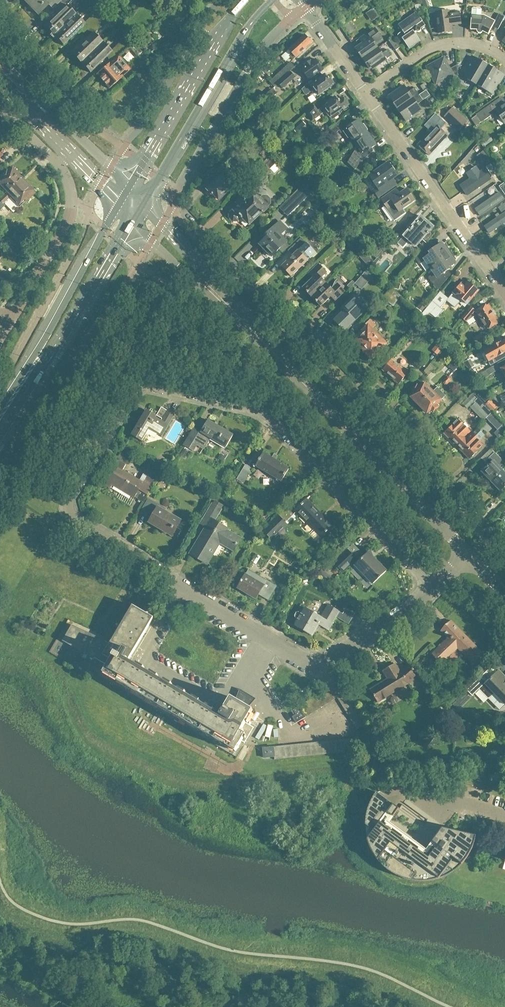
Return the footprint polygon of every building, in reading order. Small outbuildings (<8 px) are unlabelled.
[(59,2),(57,0),(34,0),(29,5),(38,14),(48,4),(52,8),(56,5),(59,2)] [(424,9),(430,7),(427,0),(421,0),(424,9)] [(67,5),(66,5),(45,26),(53,35),(54,35),(76,14),(67,5)] [(498,30),(504,16),(499,13),(495,20),(484,15),(481,15),(482,9),(480,8),(474,7),(472,8),(470,30),(476,30),(477,32),(478,33),(480,34),(482,33),(483,32),(488,35),(492,27),(498,30)] [(91,26),(103,15),(98,9),(86,21),(91,26)] [(461,24),(459,11),(450,13),(449,10),(435,12),(438,33),(452,31),(451,25),(461,24)] [(421,28),(425,25),(416,12),(398,25),(403,31),(399,34),(398,34),(398,35),(398,36),(398,37),(399,38),(400,38),(400,39),(401,39),(402,39),(402,38),(409,48),(420,40),(415,32),(417,31),(417,32),(418,32),(419,32),(420,31),(421,31),(421,30),(421,29),(421,28)] [(63,45),(85,24),(76,14),(54,35),(63,45)] [(96,31),(108,19),(103,15),(91,26),(96,31)] [(378,48),(375,43),(382,38),(375,27),(359,38),(359,39),(356,41),(360,46),(356,49),(363,58),(378,48)] [(81,63),(102,42),(93,33),(72,53),(81,63)] [(293,60),(312,42),(305,34),(289,49),(292,53),(289,56),(293,60)] [(119,55),(131,43),(125,37),(113,49),(119,55)] [(400,47),(394,37),(389,40),(395,50),(400,47)] [(90,73),(112,52),(102,42),(81,63),(90,72),(90,73)] [(372,69),(392,55),(388,49),(382,53),(378,48),(363,58),(370,68),(371,67),(372,69)] [(477,84),(488,66),(472,56),(461,75),(477,84)] [(458,76),(458,65),(450,69),(444,57),(426,67),(436,84),(453,75),(455,78),(458,76)] [(319,72),(323,69),(316,59),(312,62),(310,60),(305,64),(305,65),(301,68),(309,79),(319,72)] [(122,76),(120,73),(125,68),(118,60),(113,65),(110,62),(96,74),(109,88),(122,76)] [(290,71),(294,67),(295,66),(290,62),(275,75),(276,76),(270,81),(273,86),(277,82),(290,71)] [(491,96),(504,75),(488,66),(477,84),(488,91),(486,93),(491,96)] [(295,77),(290,71),(277,82),(283,89),(295,77)] [(306,95),(314,89),(318,95),(334,84),(333,83),(333,82),(331,79),(330,78),(329,77),(328,78),(326,75),(323,77),(319,72),(309,79),(305,81),(307,84),(302,89),(306,95)] [(404,85),(389,96),(406,121),(422,111),(417,104),(423,100),(427,97),(430,95),(427,90),(419,95),(414,88),(409,92),(404,85)] [(338,111),(348,104),(344,98),(340,100),(340,99),(338,100),(336,97),(329,102),(327,103),(319,109),(315,104),(308,111),(314,119),(322,113),(326,110),(326,111),(328,110),(334,118),(340,114),(338,111)] [(504,123),(504,103),(503,103),(500,98),(476,114),(477,115),(472,119),(476,126),(491,115),(494,113),(497,118),(499,118),(501,117),(504,123)] [(444,116),(459,130),(468,121),(458,112),(461,108),(458,106),(455,109),(453,107),(444,116)] [(343,130),(352,124),(350,122),(347,124),(342,118),(325,135),(330,139),(339,130),(341,133),(343,131),(343,130)] [(367,132),(366,130),(367,130),(364,124),(362,125),(359,120),(352,124),(343,130),(343,131),(348,138),(351,136),(354,141),(367,132)] [(429,155),(447,135),(443,131),(446,127),(439,121),(417,144),(429,155)] [(371,148),(376,145),(372,140),(373,139),(370,133),(368,134),(367,132),(354,141),(358,146),(355,148),(356,149),(348,163),(355,169),(359,174),(368,164),(364,160),(373,151),(371,148)] [(486,136),(479,140),(484,146),(490,142),(486,136)] [(262,143),(264,146),(260,149),(264,154),(265,153),(267,156),(270,154),(273,158),(277,155),(265,140),(262,143)] [(233,166),(246,154),(242,151),(243,150),(242,148),(241,149),(240,148),(227,160),(233,166)] [(497,173),(491,164),(493,162),(485,149),(476,155),(485,168),(486,167),(492,176),(497,173)] [(271,159),(266,164),(270,168),(276,163),(271,159)] [(397,185),(392,179),(397,175),(388,162),(369,176),(377,187),(374,190),(379,197),(397,185)] [(258,181),(270,169),(265,164),(253,176),(258,181)] [(20,177),(10,167),(0,176),(0,188),(4,193),(20,177)] [(231,190),(236,185),(229,178),(231,176),(225,170),(211,184),(212,184),(207,189),(213,194),(214,193),(219,199),(223,196),(230,189),(231,190)] [(3,206),(4,206),(5,206),(3,204),(9,198),(18,207),(30,196),(34,192),(20,177),(4,193),(1,196),(0,197),(0,209),(3,206)] [(295,207),(305,198),(317,186),(309,178),(297,189),(290,196),(287,199),(295,207)] [(323,178),(317,184),(323,189),(329,184),(323,178)] [(263,213),(269,207),(267,205),(270,203),(270,198),(267,195),(262,196),(260,198),(259,196),(256,193),(261,188),(257,184),(243,196),(236,204),(238,206),(230,213),(230,218),(233,221),(238,221),(242,217),(250,224),(262,212),(263,213)] [(403,209),(415,200),(407,189),(397,196),(393,191),(381,199),(385,205),(383,206),(394,221),(406,213),(403,209)] [(286,201),(279,208),(287,216),(294,208),(286,201)] [(416,245),(427,233),(428,234),(429,232),(428,232),(433,226),(432,226),(421,217),(421,216),(398,242),(403,247),(409,239),(416,245)] [(7,218),(1,222),(7,229),(12,225),(7,218)] [(286,241),(280,235),(286,228),(280,221),(264,237),(266,238),(260,243),(272,255),(279,249),(286,241)] [(291,276),(316,252),(302,238),(289,251),(293,255),(282,266),(291,276)] [(377,239),(367,250),(376,258),(386,247),(377,239)] [(282,252),(290,245),(286,241),(279,249),(282,252)] [(430,266),(451,251),(445,244),(443,245),(442,243),(430,251),(426,245),(415,258),(419,264),(425,260),(430,266)] [(235,257),(239,263),(248,257),(244,251),(235,257)] [(445,272),(450,269),(448,267),(455,262),(454,260),(456,259),(451,251),(430,266),(435,273),(429,277),(438,290),(448,277),(445,272)] [(377,258),(368,268),(370,270),(379,259),(377,258)] [(326,283),(321,278),(327,272),(318,263),(309,273),(313,278),(303,287),(312,297),(326,283)] [(374,274),(370,270),(368,268),(363,273),(370,279),(374,274)] [(335,301),(345,291),(343,289),(345,287),(337,279),(335,282),(333,287),(331,288),(326,283),(312,297),(321,306),(331,296),(335,301)] [(352,280),(347,285),(350,288),(355,283),(352,280)] [(467,304),(479,290),(468,281),(464,286),(460,283),(453,292),(451,295),(446,300),(455,308),(459,302),(462,300),(467,304)] [(393,306),(400,296),(390,288),(382,297),(393,306)] [(335,315),(338,318),(335,321),(344,330),(345,329),(346,331),(352,326),(350,324),(367,308),(362,302),(361,300),(360,301),(355,296),(335,315)] [(434,298),(421,315),(425,319),(432,310),(438,315),(445,307),(434,298)] [(498,322),(488,305),(476,312),(481,321),(482,321),(487,329),(490,328),(493,329),(496,327),(497,325),(496,324),(498,322)] [(470,317),(475,311),(470,307),(462,318),(466,321),(470,317)] [(435,318),(430,314),(426,318),(427,318),(425,320),(430,324),(435,318)] [(377,325),(373,321),(371,319),(364,325),(367,328),(355,340),(361,345),(360,346),(371,357),(386,343),(386,342),(373,328),(377,325)] [(483,352),(488,362),(490,365),(504,357),(504,339),(491,347),(483,352)] [(439,341),(430,350),(437,357),(446,348),(439,341)] [(469,357),(463,362),(470,369),(474,366),(469,357)] [(408,373),(391,359),(383,370),(399,383),(402,381),(404,381),(406,378),(406,376),(408,373)] [(454,371),(458,367),(453,362),(449,366),(454,371)] [(500,369),(497,364),(487,370),(489,375),(499,370),(500,369)] [(414,393),(411,396),(413,398),(412,399),(416,404),(418,403),(419,404),(432,392),(424,383),(419,388),(417,385),(412,390),(414,393)] [(432,392),(419,404),(421,406),(420,408),(425,413),(426,411),(428,413),(431,410),(433,412),(439,407),(436,405),(441,400),(445,396),(437,387),(432,392)] [(490,399),(482,391),(477,396),(485,404),(490,399)] [(492,412),(478,398),(473,394),(465,402),(469,406),(474,402),(475,403),(471,407),(484,420),(486,418),(492,412)] [(146,433),(149,428),(161,436),(172,419),(174,415),(161,407),(157,415),(146,409),(131,435),(143,442),(143,441),(144,442),(149,435),(146,433)] [(492,412),(486,418),(492,424),(498,418),(492,412)] [(457,446),(471,432),(462,424),(463,423),(458,418),(453,423),(454,424),(444,433),(457,446)] [(233,435),(219,426),(208,420),(200,432),(194,428),(193,428),(189,425),(186,429),(191,432),(183,445),(194,451),(197,445),(204,449),(211,438),(226,447),(233,435)] [(504,434),(504,428),(503,426),(495,434),(500,439),(504,434)] [(483,445),(479,441),(485,435),(477,427),(471,433),(471,432),(457,446),(470,459),(479,450),(483,445)] [(185,458),(188,451),(184,448),(180,455),(185,458)] [(289,469),(275,460),(275,459),(273,457),(272,459),(263,453),(255,465),(265,471),(264,473),(278,481),(279,479),(282,481),(289,469)] [(502,470),(499,467),(504,463),(495,453),(485,462),(488,466),(482,472),(491,482),(502,470)] [(148,494),(156,481),(143,473),(140,480),(122,470),(126,464),(116,459),(113,465),(114,466),(110,472),(109,471),(102,483),(110,488),(112,485),(134,498),(139,489),(148,494)] [(243,483),(252,469),(245,465),(237,479),(243,483)] [(502,470),(491,482),(500,491),(504,486),(504,473),(502,470)] [(334,524),(322,512),(321,513),(307,498),(294,510),(312,529),(313,529),(321,537),(334,524)] [(180,521),(160,508),(161,506),(148,499),(142,509),(142,510),(143,509),(153,515),(149,522),(172,535),(180,521)] [(240,539),(226,531),(227,529),(215,522),(222,509),(222,508),(224,505),(215,500),(201,524),(206,527),(190,554),(214,568),(214,567),(207,563),(219,542),(233,550),(240,539)] [(271,537),(285,523),(278,516),(264,529),(263,529),(262,530),(272,540),(273,539),(271,537)] [(343,571),(353,562),(344,552),(334,562),(343,571)] [(386,571),(373,558),(368,552),(353,566),(371,585),(386,571)] [(268,601),(276,586),(248,570),(242,581),(241,580),(241,582),(238,588),(256,599),(260,592),(269,597),(267,600),(268,601)] [(343,612),(350,601),(341,596),(335,607),(343,612)] [(328,630),(339,611),(328,605),(321,617),(305,607),(301,614),(300,613),(300,612),(299,611),(296,612),(295,615),(296,618),(297,618),(297,619),(298,620),(295,625),(312,635),(318,624),(328,630)] [(220,715),(130,662),(128,660),(153,618),(132,606),(117,632),(110,644),(104,641),(105,640),(72,625),(71,625),(71,626),(63,640),(93,658),(93,659),(94,659),(94,658),(107,666),(103,673),(235,751),(241,741),(244,743),(254,727),(245,722),(253,710),(241,703),(230,697),(220,715)] [(481,652),(450,620),(450,621),(451,622),(441,631),(440,630),(447,638),(432,653),(441,663),(457,648),(474,666),(482,659),(477,654),(480,651),(480,652),(481,652)] [(396,662),(394,663),(383,671),(387,678),(370,689),(377,702),(409,683),(419,675),(408,663),(400,668),(396,662)] [(498,669),(497,670),(498,671),(485,683),(481,686),(476,681),(467,690),(472,695),(479,689),(488,698),(494,693),(504,705),(504,704),(504,677),(498,669)] [(348,691),(341,680),(336,683),(342,694),(348,691)] [(342,694),(336,683),(330,686),(337,697),(342,694)] [(337,697),(330,686),(325,689),(332,700),(337,697)] [(332,700),(325,689),(320,693),(327,704),(332,700)] [(340,702),(351,696),(348,691),(342,694),(337,697),(340,702)] [(327,704),(320,693),(314,696),(321,707),(327,704)] [(321,707),(314,696),(309,699),(316,710),(321,707)] [(343,708),(354,701),(351,696),(340,702),(343,708)] [(316,710),(309,699),(304,702),(311,713),(316,710)] [(347,713),(357,706),(354,701),(343,708),(347,713)] [(311,713),(304,702),(299,706),(306,716),(311,713)] [(306,716),(299,706),(291,710),(294,715),(292,716),(296,722),(306,716)] [(350,718),(361,712),(357,706),(347,713),(350,718)] [(353,724),(364,717),(361,712),(350,718),(353,724)] [(274,756),(273,747),(263,748),(263,757),(274,756)] [(429,857),(397,834),(381,822),(388,813),(393,816),(399,808),(377,792),(375,795),(374,795),(374,796),(372,799),(372,800),(371,802),(369,805),(368,808),(368,810),(367,813),(366,816),(366,819),(366,820),(366,822),(366,825),(366,827),(366,828),(366,831),(366,834),(367,837),(368,840),(368,842),(369,845),(370,848),(372,850),(372,852),(374,855),(376,857),(378,860),(380,862),(382,864),(384,867),(386,869),(389,870),(391,872),(394,874),(395,875),(400,877),(403,878),(406,879),(409,880),(410,880),(413,880),(417,881),(420,881),(423,881),(426,881),(429,881),(432,880),(433,880),(436,879),(439,878),(442,877),(445,876),(448,874),(450,873),(453,871),(454,870),(457,868),(459,866),(461,864),(463,862),(465,860),(467,857),(469,855),(470,852),(472,850),(473,847),(474,844),(475,841),(476,838),(476,835),(442,827),(432,841),(439,846),(437,849),(436,848),(434,850),(429,857)]
